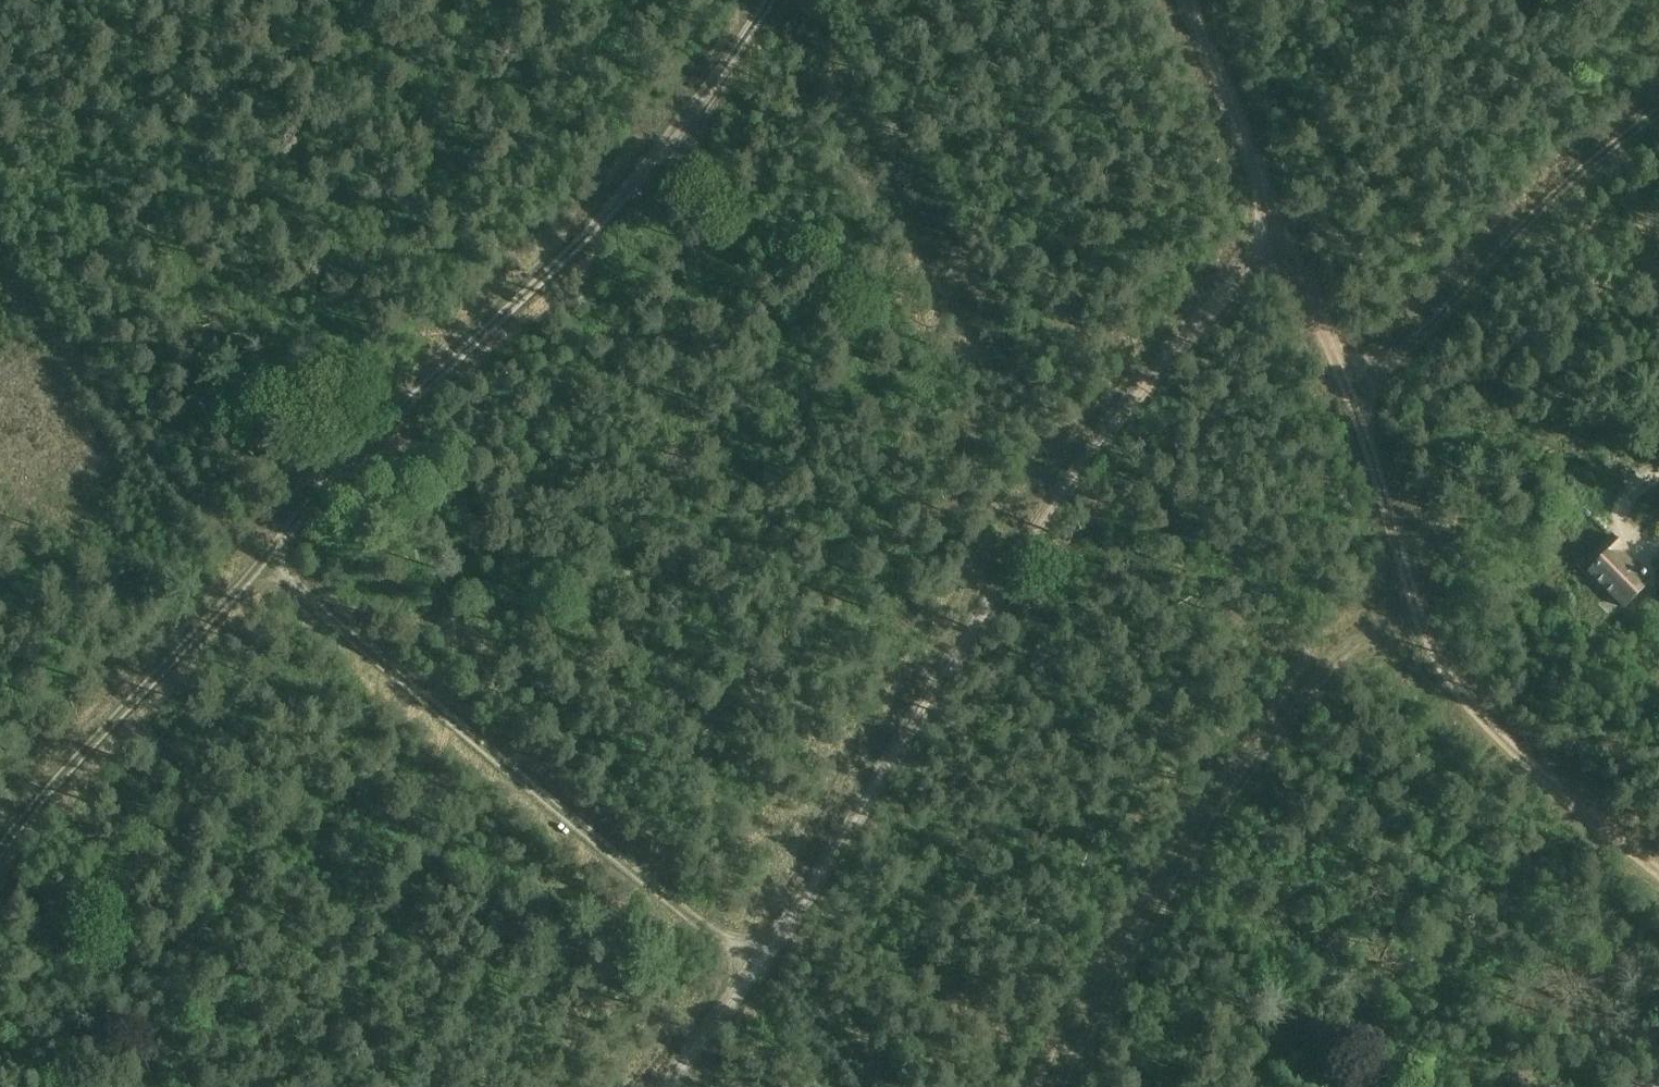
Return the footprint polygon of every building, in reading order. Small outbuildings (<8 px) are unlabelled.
[(1595,565),(1590,570),(1624,606),(1650,581),(1622,552),(1624,549),(1611,535),(1587,557),(1595,565)]
